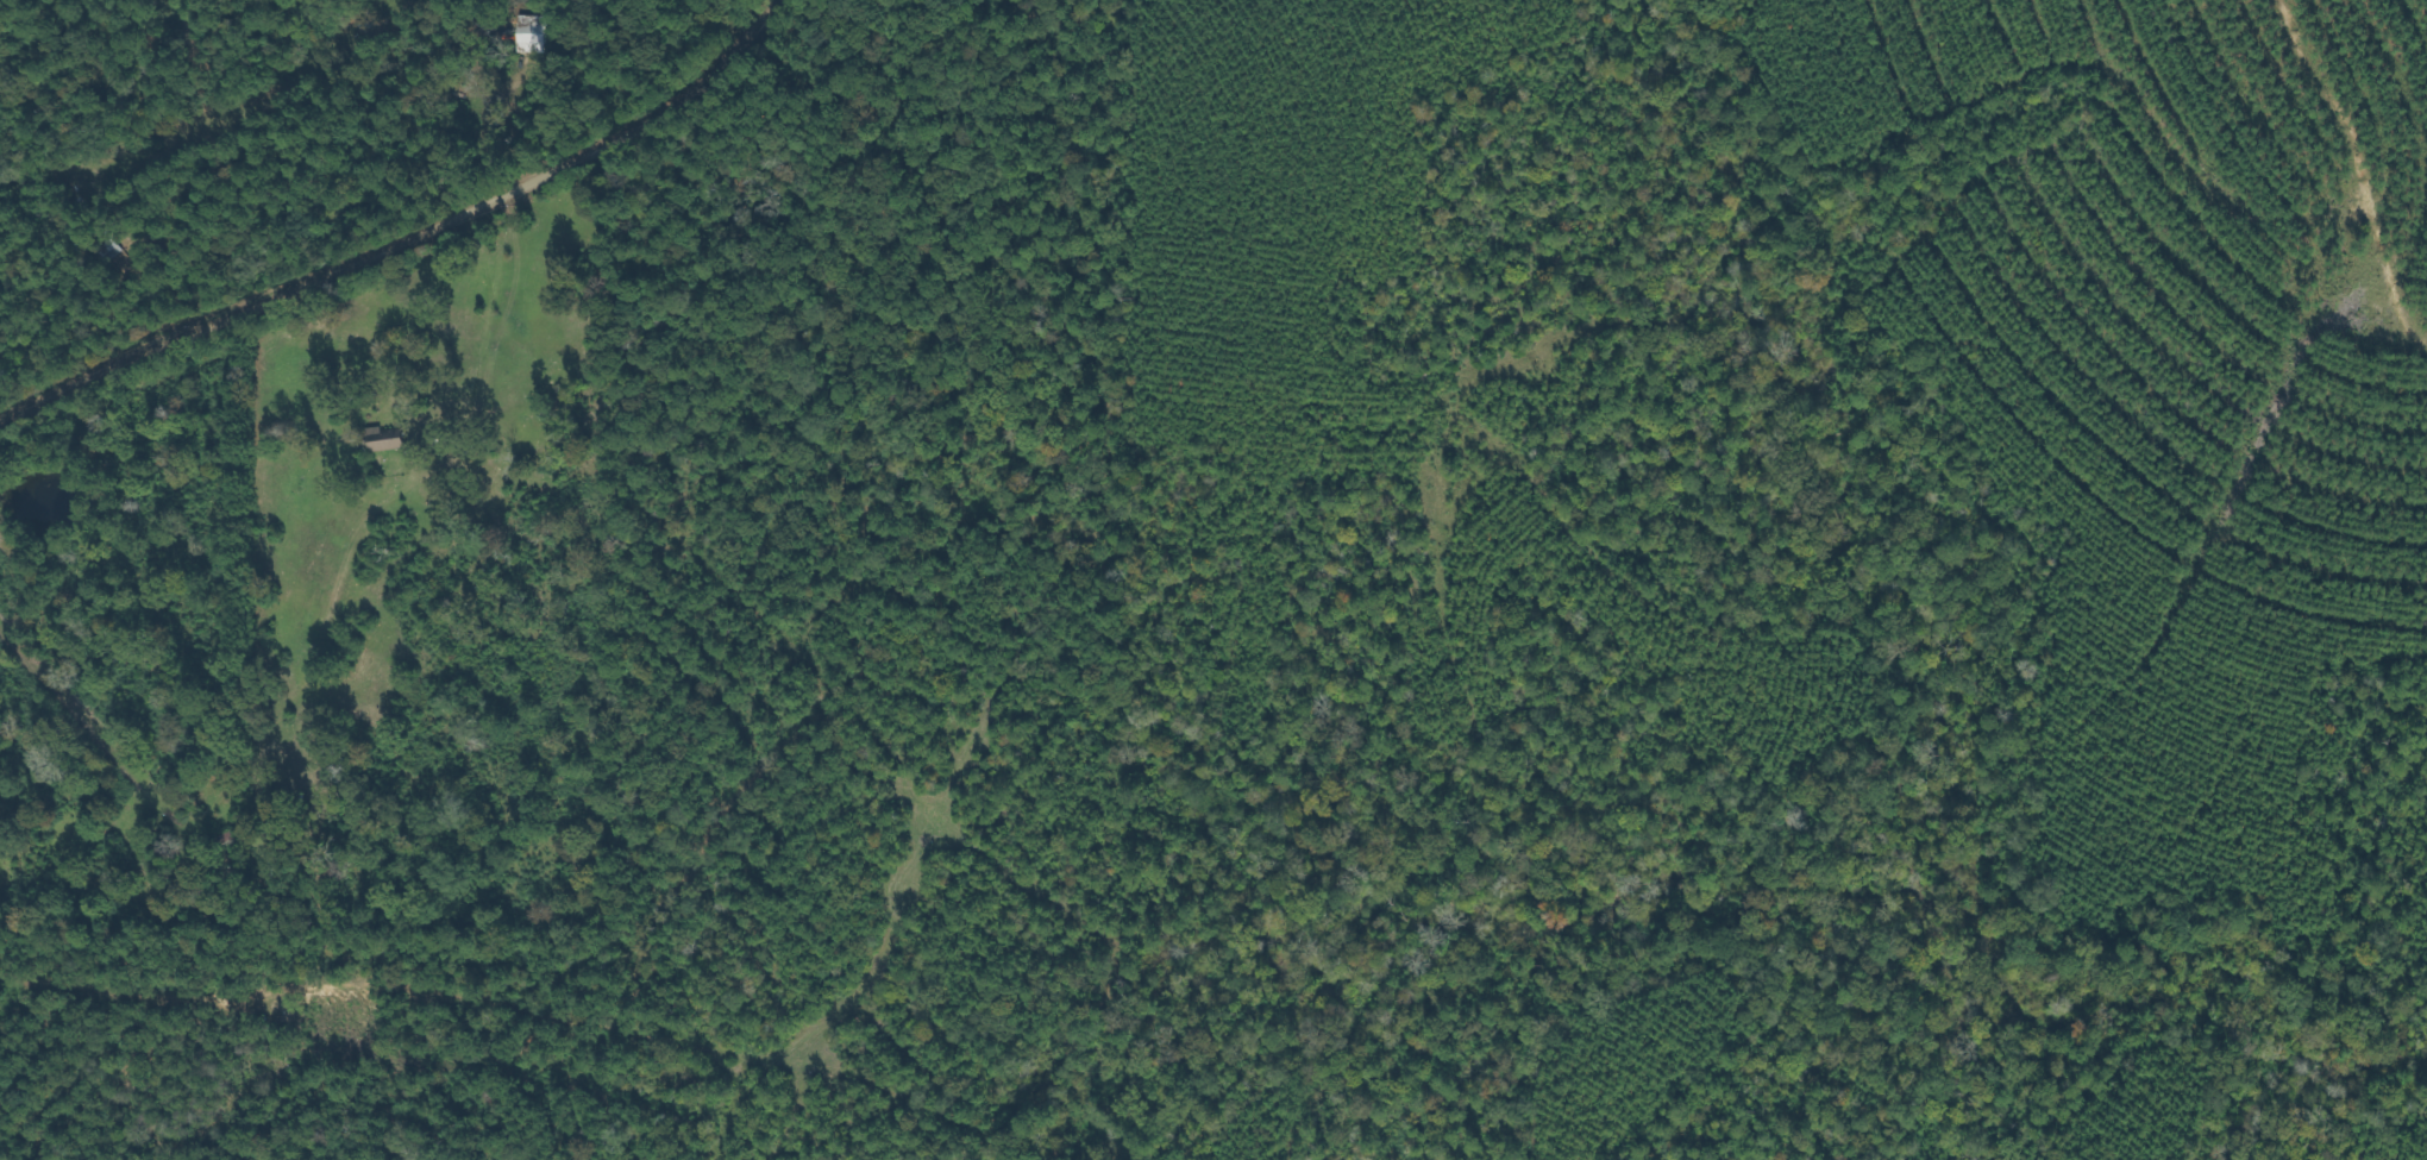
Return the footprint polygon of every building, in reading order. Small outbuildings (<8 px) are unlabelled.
[(86,251),(94,259),(105,249),(98,240),(86,251)] [(364,450),(399,448),(397,427),(363,430),(364,450)] [(346,642),(330,643),(331,660),(347,659),(346,642)] [(233,838),(228,828),(200,842),(206,853),(233,838)]
